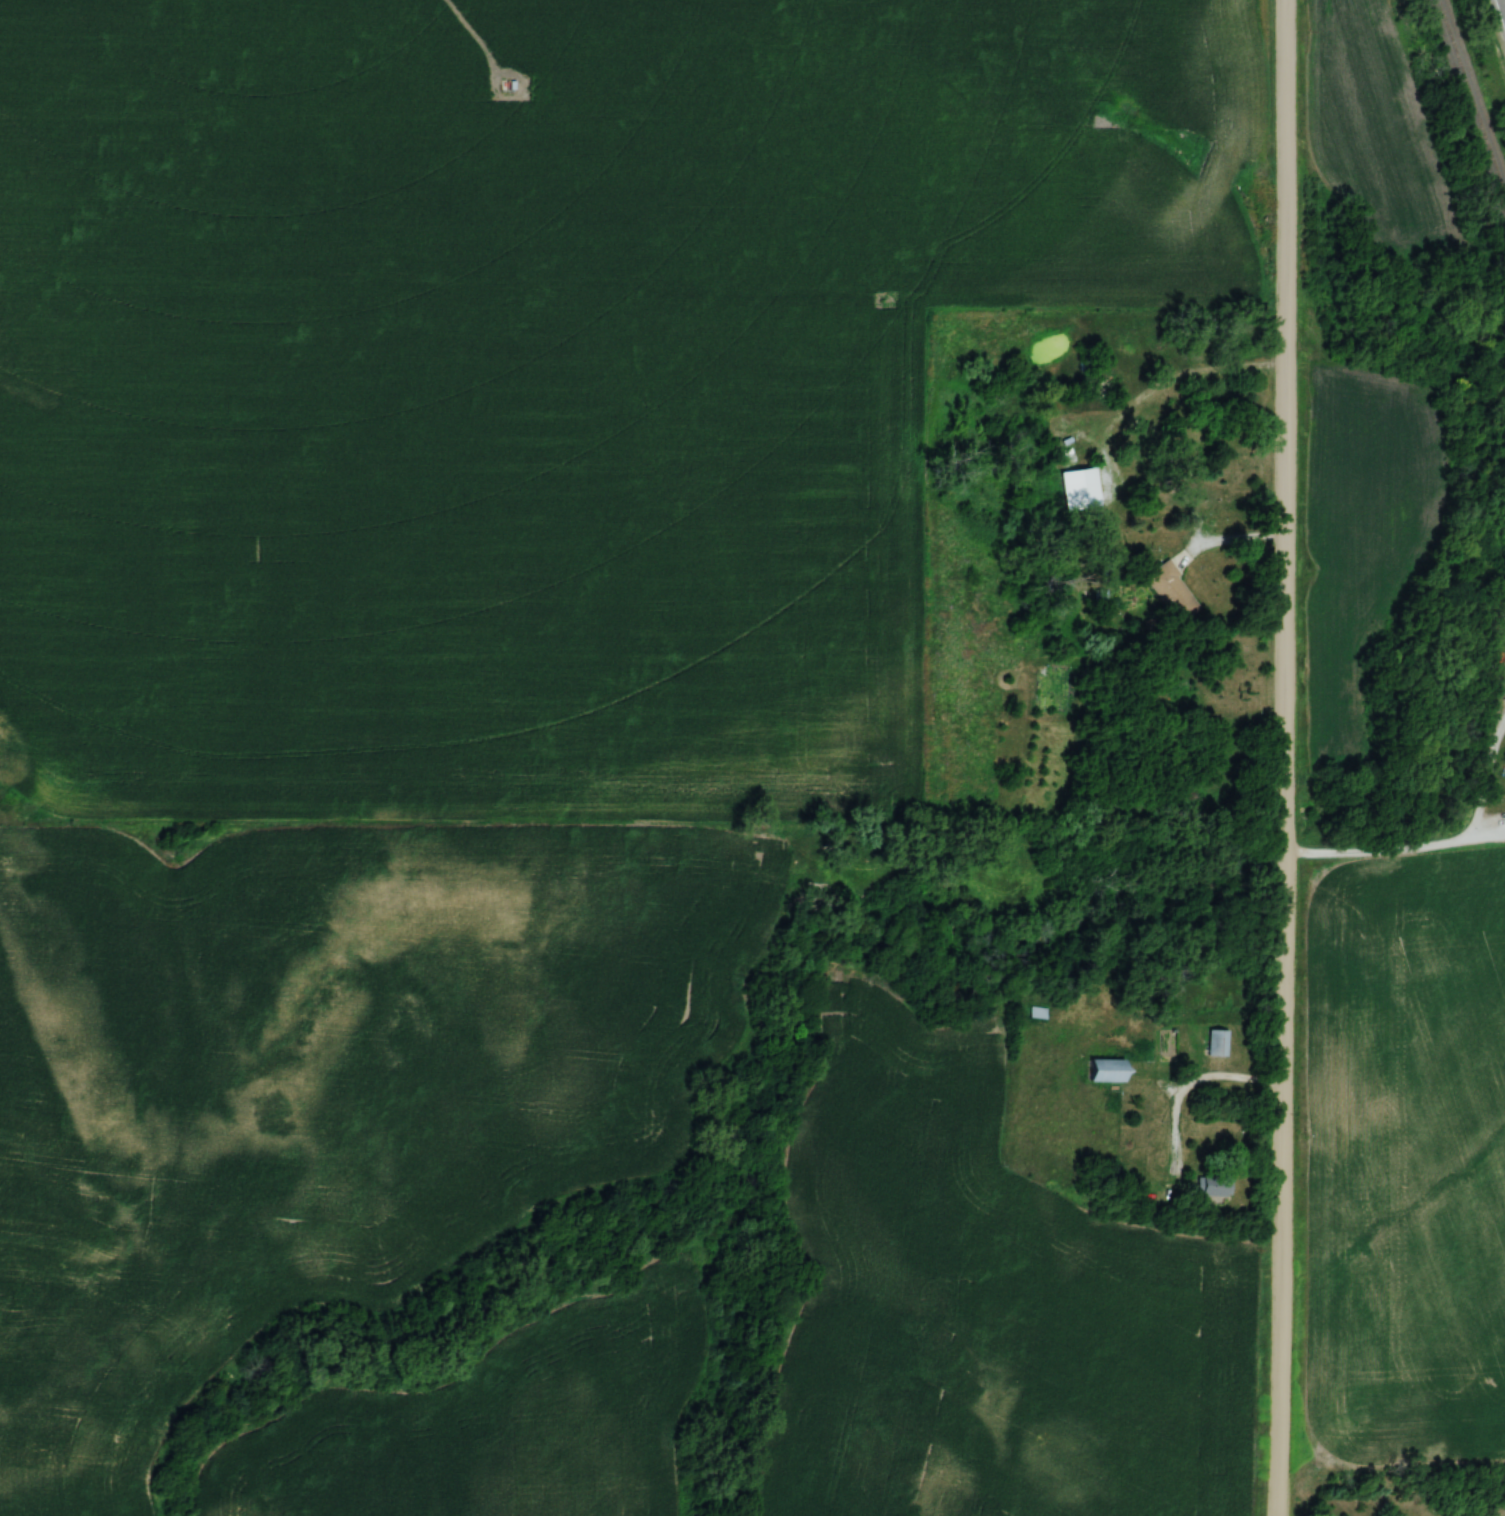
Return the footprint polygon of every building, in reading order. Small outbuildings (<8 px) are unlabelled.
[(1081,382),(1082,397),(1092,396),(1091,381),(1081,382)] [(1058,471),(1092,466),(1098,506),(1064,511),(1058,471)] [(1200,610),(1168,560),(1144,576),(1176,625),(1200,610)] [(1045,1019),(1046,1010),(1031,1007),(1030,1017),(1045,1019)] [(1227,1057),(1227,1031),(1208,1031),(1208,1057),(1227,1057)] [(1090,1060),(1090,1082),(1124,1083),(1125,1061),(1090,1060)] [(1228,1196),(1228,1176),(1197,1176),(1197,1197),(1228,1196)]
